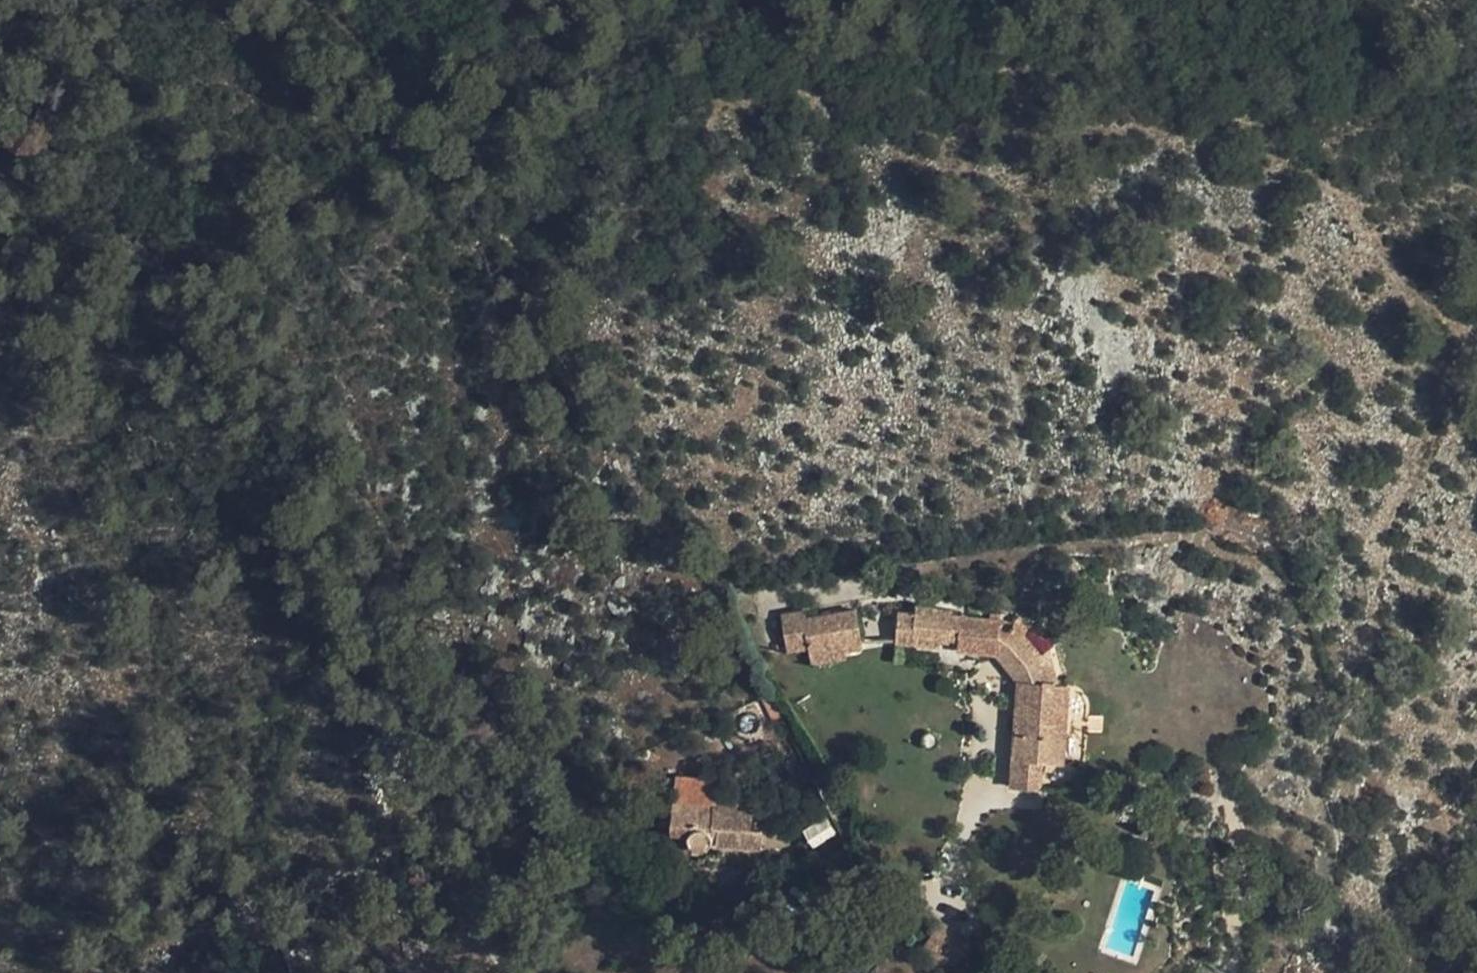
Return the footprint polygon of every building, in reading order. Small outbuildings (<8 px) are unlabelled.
[(916,635),(941,637),(958,638),(957,650),(997,653),(1019,680),(1013,760),(1028,761),(1027,778),(1040,779),(1041,762),(1063,764),(1068,683),(1059,683),(1050,648),(1042,654),(1028,630),(1021,637),(1000,619),(990,618),(951,615),(952,608),(915,605),(915,613),(898,611),(896,641),(916,643),(916,635)] [(805,609),(781,614),(787,651),(809,647),(809,651),(861,641),(856,609),(806,618),(805,609)] [(1000,619),(1001,611),(990,610),(990,618),(1000,619)] [(916,643),(940,645),(941,637),(916,635),(916,643)] [(862,647),(861,641),(809,651),(811,662),(847,656),(846,650),(862,647)] [(770,693),(761,697),(773,721),(781,716),(770,693)] [(1013,760),(1011,788),(1039,789),(1040,779),(1027,778),(1028,761),(1013,760)] [(715,804),(715,802),(716,780),(675,775),(673,800),(715,804)] [(715,804),(673,800),(671,834),(688,835),(688,843),(691,848),(695,850),(702,852),(707,850),(710,846),(712,841),(712,838),(716,838),(716,844),(761,848),(763,831),(752,830),(753,810),(738,809),(738,803),(715,802),(715,804)] [(940,921),(923,947),(939,958),(934,966),(945,972),(951,972),(972,942),(940,921)]
